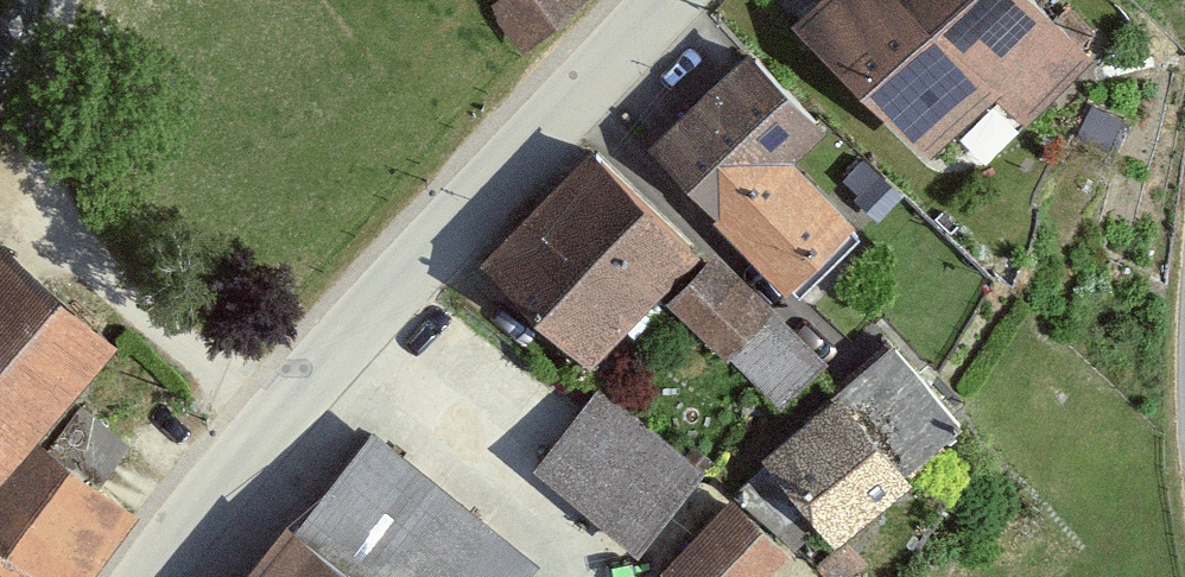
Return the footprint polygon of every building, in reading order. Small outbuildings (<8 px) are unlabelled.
[(532,63),(605,6),(600,0),(510,0),(493,13),(532,63)] [(999,91),(1030,121),(1098,54),(1044,0),(815,0),(791,23),(927,161),(999,91)] [(830,135),(752,49),(650,141),(789,298),(863,234),(800,161),(830,135)] [(704,251),(595,148),(485,265),(594,368),(704,251)] [(144,518),(40,442),(124,345),(1,240),(0,242),(0,576),(101,576),(144,518)] [(674,302),(785,416),(830,373),(719,259),(674,302)] [(890,343),(843,390),(840,388),(764,462),(846,545),(921,470),(918,467),(967,418),(890,343)] [(706,473),(603,391),(536,473),(639,556),(706,473)] [(545,566),(370,426),(249,576),(535,576),(545,566)] [(794,555),(731,498),(662,575),(664,576),(774,576),(794,555)]
